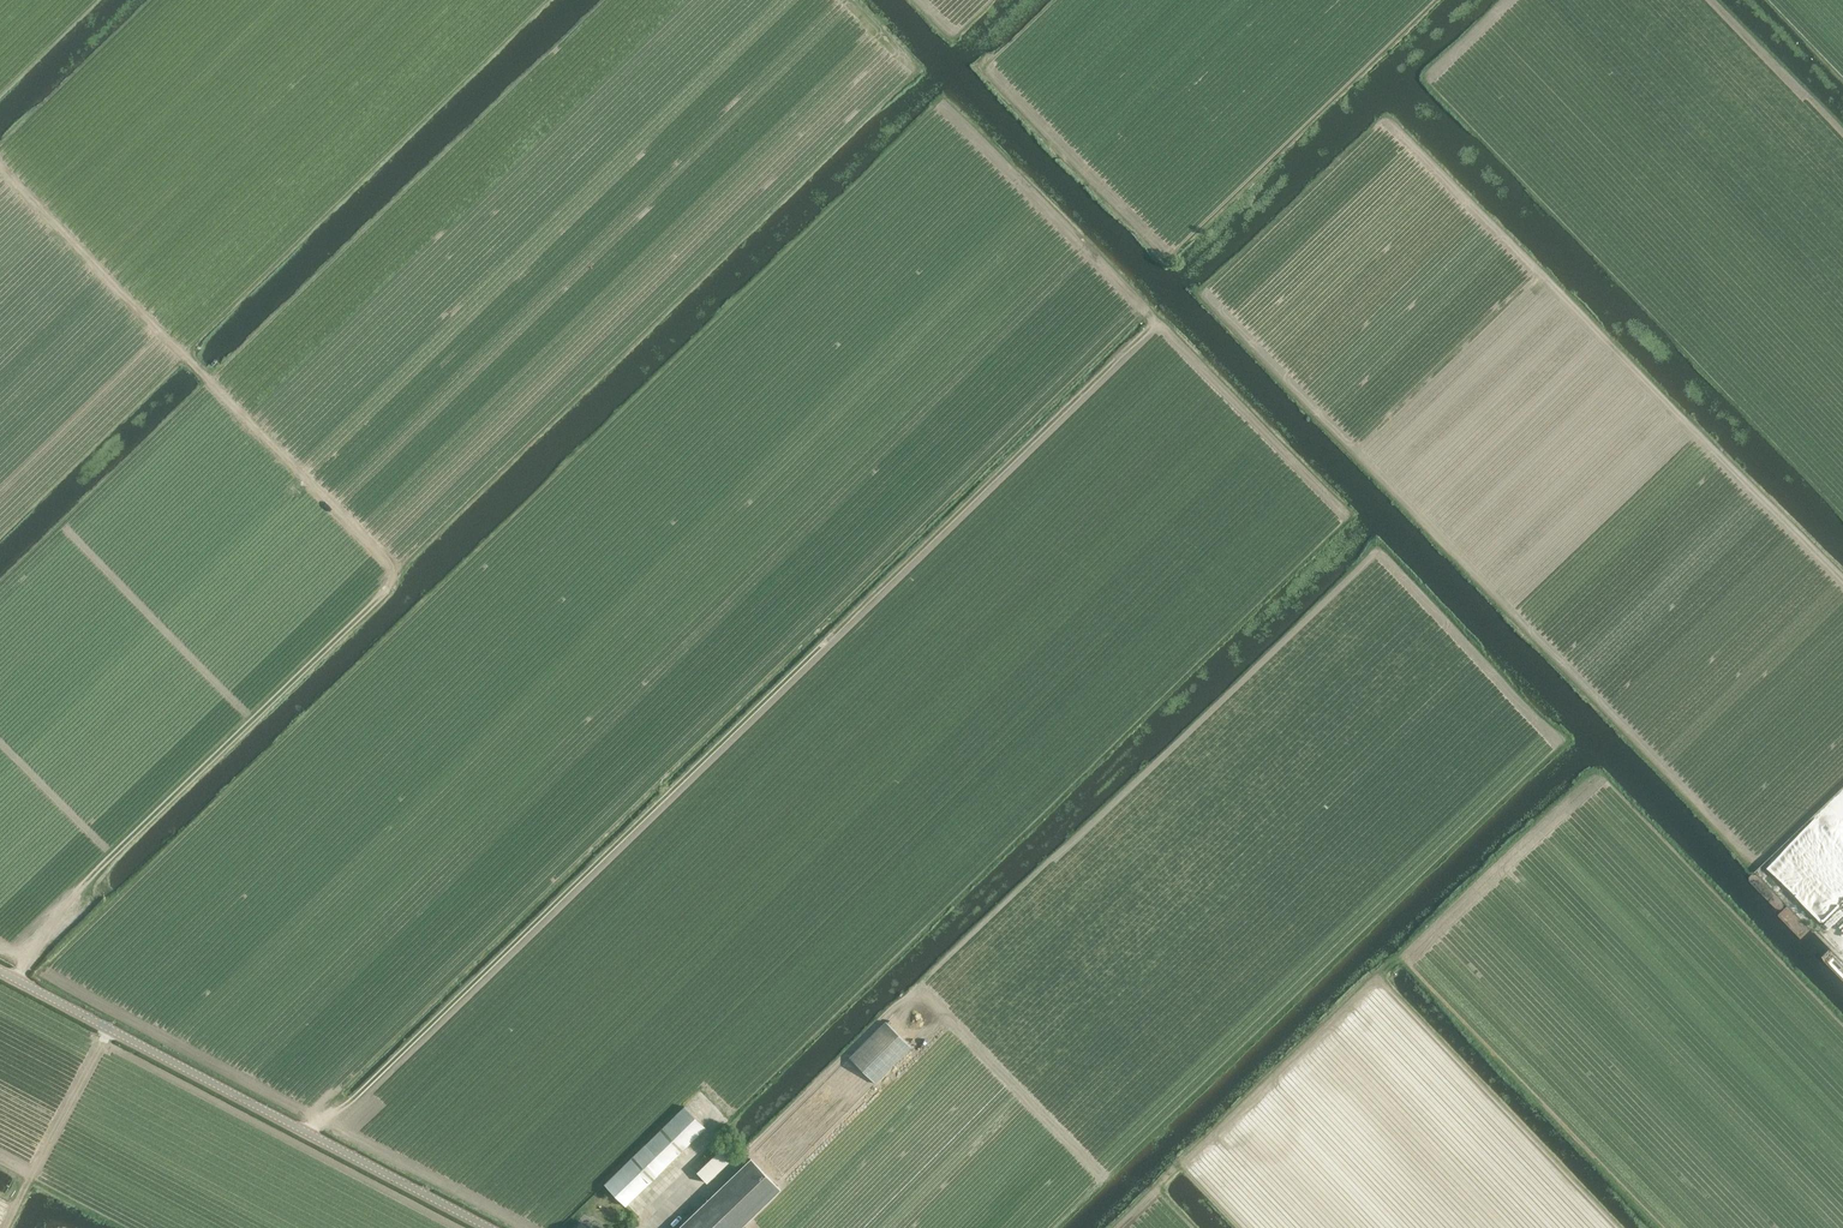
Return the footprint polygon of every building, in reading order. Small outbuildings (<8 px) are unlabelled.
[(605,1185),(626,1207),(660,1174),(706,1126),(685,1105),(605,1185)] [(707,1184),(732,1161),(722,1150),(696,1173),(707,1184)] [(781,1190),(751,1159),(679,1227),(741,1227),(781,1190)]
